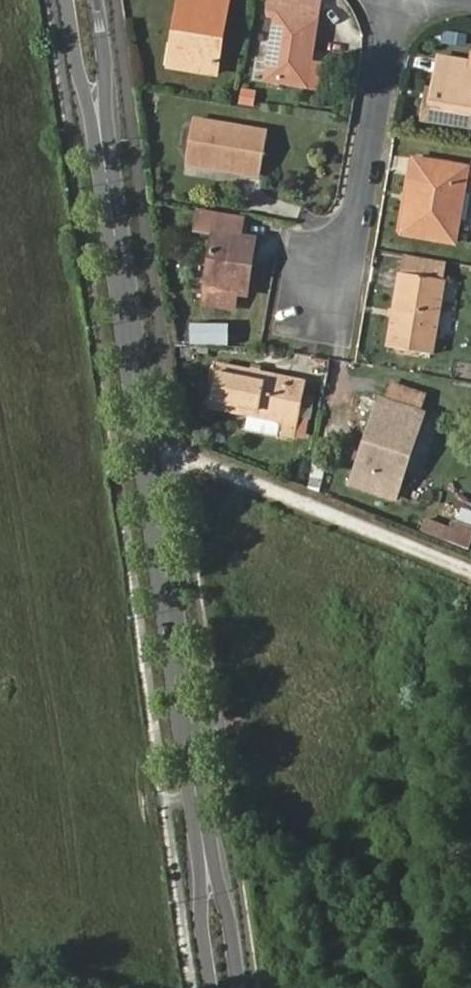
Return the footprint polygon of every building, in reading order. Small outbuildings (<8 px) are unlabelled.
[(173,41),(170,65),(216,72),(228,0),(189,0),(182,43),(173,41)] [(173,41),(182,43),(189,0),(180,0),(173,41)] [(313,63),(324,2),(314,0),(272,0),(270,11),(278,12),(267,78),(303,85),(306,62),(313,63)] [(465,80),(468,64),(435,60),(430,91),(428,104),(422,103),(420,122),(470,129),(470,81),(465,80)] [(309,86),(313,63),(306,62),(303,85),(309,86)] [(320,88),(325,65),(313,63),(309,86),(320,88)] [(237,104),(253,107),(256,91),(240,88),(237,104)] [(423,90),(422,103),(428,104),(430,91),(423,90)] [(261,175),(268,132),(195,120),(187,162),(261,175)] [(415,161),(402,234),(455,243),(467,169),(415,161)] [(194,230),(211,232),(202,303),(234,308),(236,294),(247,296),(255,239),(238,236),(240,217),(197,209),(194,230)] [(385,347),(428,355),(441,282),(398,274),(385,347)] [(227,325),(189,323),(188,344),(226,346),(227,325)] [(295,438),(306,383),(217,364),(208,404),(249,413),(279,419),(276,434),(295,438)] [(409,433),(416,435),(423,413),(378,398),(352,483),(397,498),(404,473),(398,470),(409,433)] [(276,434),(279,419),(249,413),(246,429),(276,434)] [(404,473),(416,435),(409,433),(398,470),(404,473)] [(470,543),(470,528),(456,522),(454,530),(425,519),(421,531),(469,549),(470,543)]
